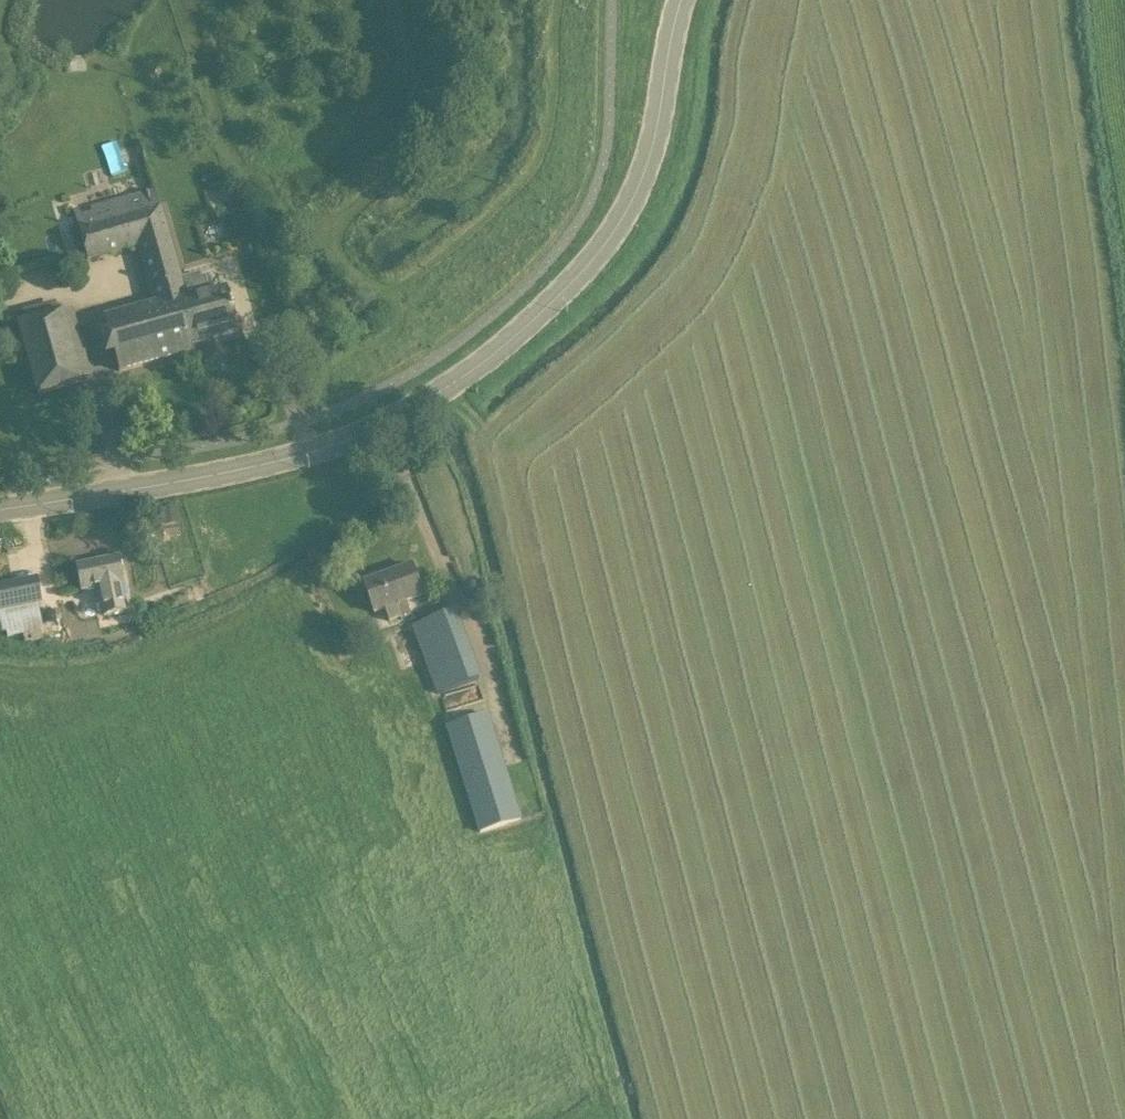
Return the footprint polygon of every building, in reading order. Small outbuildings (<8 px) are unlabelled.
[(79,211),(74,212),(87,260),(140,245),(152,288),(160,286),(164,303),(157,305),(105,320),(108,333),(116,357),(120,372),(192,352),(190,345),(238,331),(227,291),(211,296),(206,276),(181,283),(154,189),(90,208),(91,212),(80,215),(79,211)] [(33,397),(90,377),(65,304),(8,324),(33,397)] [(126,611),(121,584),(123,583),(118,557),(76,566),(81,592),(98,589),(103,616),(126,611)] [(383,610),(388,623),(410,615),(405,603),(420,597),(409,566),(364,582),(374,613),(383,610)] [(2,631),(4,640),(44,632),(38,606),(43,604),(38,577),(0,584),(0,631),(2,631)] [(455,610),(411,627),(437,695),(481,678),(455,610)] [(487,714),(483,702),(445,714),(449,726),(446,727),(480,834),(522,821),(488,714),(487,714)]
